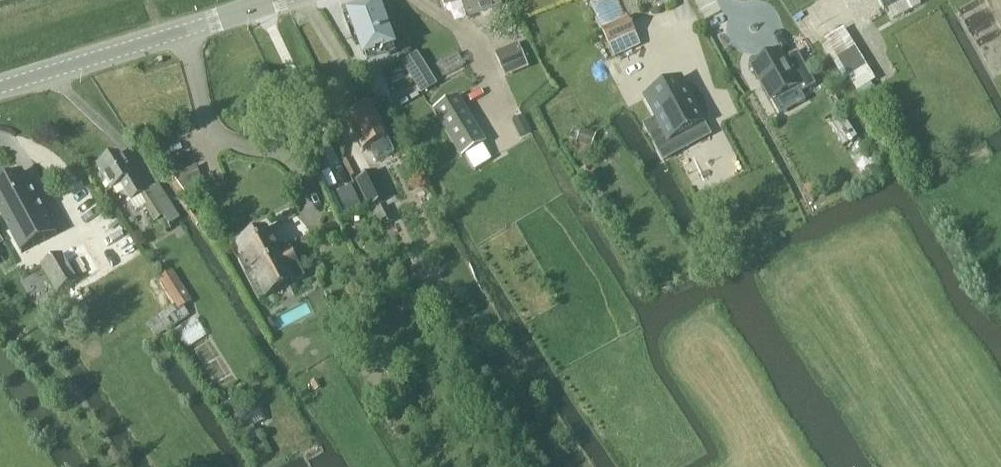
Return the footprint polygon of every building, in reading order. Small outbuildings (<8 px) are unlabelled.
[(499,7),(496,0),(440,0),(443,8),(461,2),(467,18),(499,7)] [(904,0),(872,0),(880,15),(904,0)] [(983,0),(971,0),(958,7),(980,48),(1000,37),(1000,33),(983,0)] [(349,15),(364,60),(392,51),(377,6),(349,15)] [(615,24),(602,30),(614,55),(638,44),(626,19),(615,24)] [(843,29),(827,39),(854,84),(858,91),(870,84),(874,82),(870,74),(843,29)] [(518,45),(495,54),(501,70),(518,63),(524,60),(529,58),(526,53),(522,55),(518,45)] [(785,55),(749,75),(772,115),(808,95),(785,55)] [(666,143),(703,123),(680,81),(643,101),(666,143)] [(461,161),(485,146),(456,99),(432,113),(461,161)] [(351,118),(345,121),(361,152),(361,153),(370,148),(371,148),(375,157),(378,162),(394,154),(388,140),(389,139),(373,107),(368,110),(351,118)] [(523,115),(511,121),(519,138),(531,132),(523,115)] [(591,149),(596,135),(581,130),(576,143),(591,149)] [(140,196),(143,195),(118,153),(95,166),(111,192),(121,186),(130,202),(137,198),(140,196)] [(593,170),(581,178),(587,187),(599,180),(593,170)] [(374,172),(355,182),(369,210),(388,200),(374,172)] [(54,236),(21,174),(0,185),(0,215),(21,254),(54,236)] [(137,198),(143,208),(153,222),(163,217),(161,214),(147,192),(143,195),(140,196),(137,198)] [(608,194),(596,201),(604,213),(615,206),(608,194)] [(387,207),(373,213),(380,228),(394,222),(387,207)] [(267,231),(235,247),(242,261),(238,263),(245,276),(250,273),(258,288),(288,273),(287,271),(292,269),(298,266),(290,251),(280,256),(267,231)] [(57,294),(98,271),(82,242),(41,265),(57,294)] [(159,279),(175,306),(147,324),(156,338),(188,316),(183,308),(191,302),(172,271),(159,279)] [(316,380),(310,384),(314,392),(321,389),(316,380)] [(234,413),(246,432),(265,421),(253,401),(234,413)]
